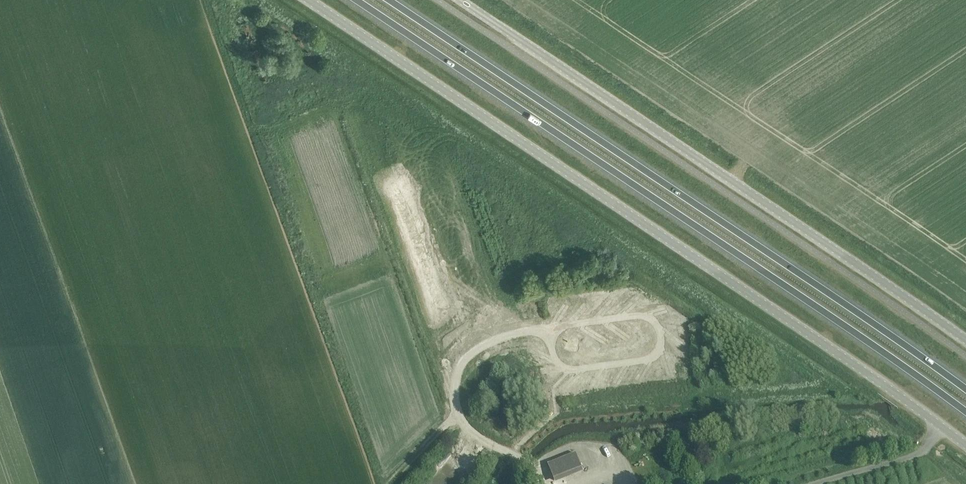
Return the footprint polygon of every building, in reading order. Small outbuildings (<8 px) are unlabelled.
[(577,456),(548,467),(555,483),(563,483),(584,476),(577,456)]
